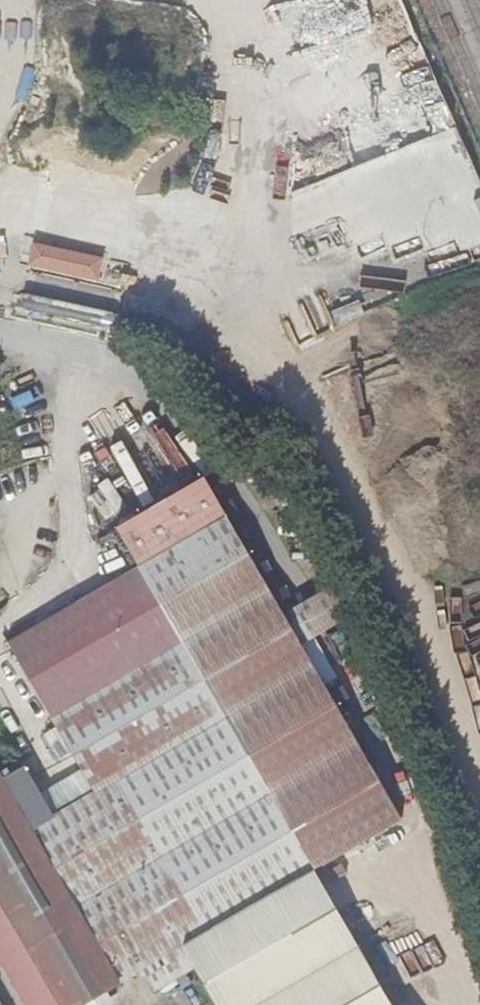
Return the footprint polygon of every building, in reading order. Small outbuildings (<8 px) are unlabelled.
[(444,182),(451,204),(479,194),(479,193),(473,172),(444,182)] [(169,986),(195,970),(215,1004),(397,1004),(344,914),(320,874),(355,853),(404,822),(302,644),(281,609),(206,473),(113,529),(135,567),(12,646),(85,768),(47,792),(28,767),(8,778),(0,764),(0,889),(67,1004),(84,1004),(116,986),(139,974),(153,994),(169,986)] [(328,581),(281,609),(302,644),(349,619),(328,581)] [(0,889),(0,957),(27,1004),(67,1004),(0,889)]
